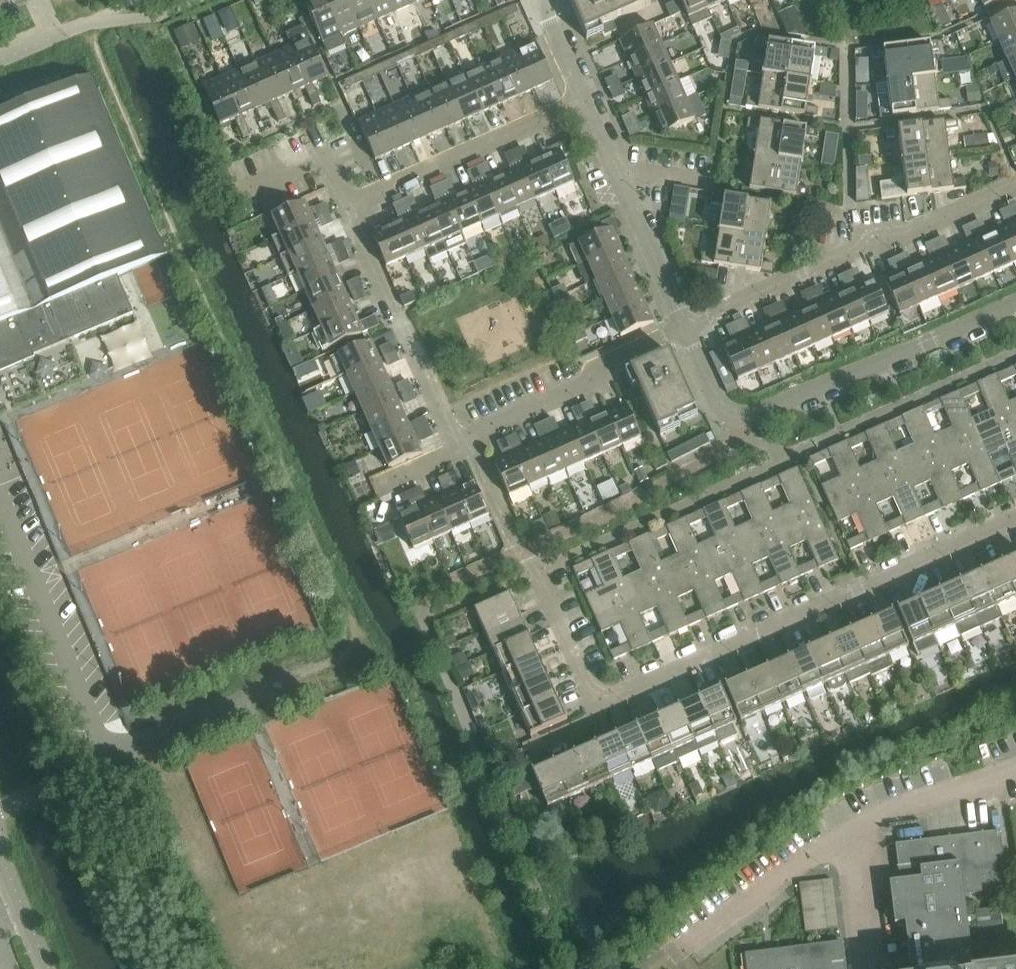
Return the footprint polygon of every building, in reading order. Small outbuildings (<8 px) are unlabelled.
[(307,5),(307,4),(306,5),(328,54),(346,46),(342,36),(326,0),(319,0),(307,5)] [(342,36),(360,28),(347,0),(326,0),(342,36)] [(360,28),(378,20),(369,0),(347,0),(360,28)] [(378,20),(395,13),(390,0),(369,0),(378,20)] [(395,13),(412,5),(410,0),(390,0),(395,13)] [(603,33),(612,29),(614,33),(617,32),(613,22),(645,8),(642,0),(569,0),(585,35),(600,28),(602,34),(603,33)] [(703,0),(680,0),(689,19),(707,10),(703,0)] [(707,10),(726,2),(725,0),(703,0),(707,10)] [(984,8),(1003,0),(980,0),(984,8)] [(665,7),(671,19),(680,14),(675,3),(665,7)] [(500,13),(503,20),(515,15),(511,7),(500,13)] [(999,42),(1015,35),(1015,12),(991,23),(999,42)] [(503,20),(500,13),(488,18),(492,25),(503,20)] [(194,23),(176,31),(183,47),(202,39),(194,23)] [(465,28),(468,36),(480,31),(476,23),(465,28)] [(620,41),(629,61),(662,47),(653,26),(620,41)] [(287,35),(292,47),(309,86),(313,84),(326,78),(326,79),(328,79),(305,27),(287,35)] [(468,36),(465,28),(453,33),(457,41),(468,36)] [(1008,61),(1015,57),(1015,35),(999,42),(1008,61)] [(430,44),(433,52),(444,46),(441,39),(430,44)] [(720,57),(730,59),(733,41),(724,39),(720,57)] [(762,75),(786,79),(792,45),(757,39),(755,48),(768,50),(764,75),(762,74),(762,75)] [(908,46),(913,80),(936,77),(936,76),(935,77),(931,51),(939,50),(938,42),(930,43),(908,46)] [(517,51),(535,90),(552,82),(552,83),(553,82),(536,43),(517,51)] [(433,52),(430,44),(418,49),(421,57),(433,52)] [(792,45),(786,79),(812,83),(812,82),(810,82),(814,58),(826,60),(828,51),(792,45)] [(886,83),(886,84),(913,80),(908,46),(871,51),(872,60),(885,59),(888,83),(886,83)] [(292,47),(274,55),(291,94),(305,88),(309,98),(317,94),(313,84),(309,86),(292,47)] [(662,47),(629,61),(637,79),(670,65),(662,47)] [(517,51),(499,59),(517,98),(535,90),(517,51)] [(394,60),(398,67),(409,62),(406,54),(394,60)] [(291,94),(274,55),(256,63),(274,102),(278,100),(291,94)] [(1008,61),(1015,80),(1015,57),(1008,61)] [(499,59),(482,67),(499,106),(517,98),(499,59)] [(398,67),(394,60),(383,65),(386,72),(398,67)] [(239,71),(256,110),(265,106),(267,112),(272,110),(274,113),(282,110),(278,100),(274,102),(256,63),(239,71)] [(678,84),(670,65),(637,79),(645,98),(678,84)] [(482,67),(464,75),(482,113),(499,106),(482,67)] [(359,75),(363,83),(374,78),(371,70),(359,75)] [(243,116),(256,110),(239,71),(221,79),(238,118),(243,116)] [(363,83),(359,75),(348,80),(351,88),(363,83)] [(482,113),(464,75),(447,82),(464,121),(482,113)] [(786,79),(762,75),(762,76),(764,76),(760,100),(747,98),(746,107),(781,113),(786,79)] [(134,314),(118,277),(168,255),(93,76),(0,114),(0,370),(134,314)] [(936,77),(913,80),(917,114),(952,110),(950,101),(938,102),(935,78),(936,78),(936,77)] [(606,83),(610,92),(621,87),(618,78),(606,83)] [(238,118),(221,79),(203,87),(220,127),(222,126),(221,125),(235,119),(239,129),(247,126),(243,116),(238,118)] [(812,83),(786,79),(781,113),(817,118),(819,109),(806,107),(810,83),(812,83)] [(913,80),(886,84),(888,84),(891,108),(879,110),(880,119),(917,114),(913,80)] [(447,82),(429,90),(447,129),(464,121),(447,82)] [(645,98),(654,116),(686,102),(678,84),(645,98)] [(621,87),(610,92),(613,99),(625,94),(621,87)] [(412,98),(429,137),(447,129),(429,90),(412,98)] [(857,118),(869,119),(872,91),(860,90),(857,118)] [(317,94),(309,98),(314,108),(322,104),(317,94)] [(394,106),(412,145),(429,137),(412,98),(394,106)] [(686,102),(654,116),(662,135),(695,121),(686,102)] [(394,106),(377,114),(394,152),(412,145),(394,106)] [(282,110),(274,113),(279,123),(286,120),(282,110)] [(394,152),(377,114),(358,122),(375,162),(377,161),(377,160),(394,152)] [(623,121),(626,129),(638,123),(634,116),(623,121)] [(754,155),(778,159),(782,125),(748,120),(747,129),(759,131),(755,155),(754,155)] [(922,126),(927,160),(951,156),(949,156),(946,132),(958,130),(957,121),(922,126)] [(638,123),(626,129),(630,136),(641,131),(638,123)] [(782,125),(778,159),(803,163),(803,162),(802,162),(806,138),(817,140),(819,131),(782,125)] [(247,126),(239,129),(243,139),(251,136),(247,126)] [(901,162),(901,163),(927,160),(922,126),(886,131),(887,139),(899,138),(903,162),(901,162)] [(824,143),(835,144),(836,132),(825,130),(824,143)] [(541,159),(555,192),(574,184),(563,158),(570,154),(565,143),(556,147),(558,151),(541,159)] [(514,152),(519,164),(527,160),(522,148),(514,152)] [(519,164),(514,152),(507,155),(512,167),(519,164)] [(750,189),(773,193),(778,159),(754,155),(753,156),(755,156),(750,189)] [(927,160),(931,194),(966,189),(965,180),(953,182),(949,157),(951,157),(951,156),(927,160)] [(521,168),(536,201),(555,192),(541,159),(521,168)] [(778,159),(773,193),(809,199),(810,190),(798,188),(802,163),(803,164),(803,163),(778,159)] [(927,160),(901,163),(901,164),(903,163),(905,179),(892,180),(893,182),(880,184),(882,200),(931,194),(927,160)] [(478,168),(483,180),(490,176),(485,165),(478,168)] [(483,180),(478,168),(470,172),(475,183),(483,180)] [(504,176),(518,209),(536,201),(521,168),(504,176)] [(518,209),(504,176),(485,184),(499,217),(518,209)] [(441,185),(446,196),(453,193),(448,181),(441,185)] [(466,193),(480,226),(499,217),(485,184),(466,193)] [(446,196),(441,185),(432,188),(438,200),(446,196)] [(307,197),(312,208),(333,198),(328,187),(307,197)] [(677,189),(676,217),(688,218),(690,190),(677,189)] [(448,201),(463,234),(480,226),(466,193),(448,201)] [(718,230),(718,231),(743,235),(748,201),(713,196),(711,205),(723,206),(720,231),(718,230)] [(403,201),(408,213),(416,210),(411,198),(403,201)] [(408,213),(403,201),(395,205),(400,217),(408,213)] [(463,234),(448,201),(430,209),(444,242),(449,253),(467,244),(463,234)] [(748,201),(743,235),(768,239),(768,238),(766,238),(770,214),(782,216),(784,207),(748,201)] [(272,217),(281,235),(313,221),(305,202),(272,217)] [(315,212),(318,219),(330,214),(326,206),(315,212)] [(1014,219),(1009,208),(1002,211),(1007,223),(1014,219)] [(430,209),(410,217),(425,250),(431,262),(448,254),(443,242),(444,242),(430,209)] [(819,212),(818,223),(830,225),(832,214),(819,212)] [(330,214),(318,219),(321,227),(333,222),(330,214)] [(391,226),(406,259),(425,250),(410,217),(391,226)] [(588,263),(621,249),(612,230),(617,228),(613,219),(601,224),(605,232),(570,247),(579,267),(588,263)] [(313,221),(281,235),(272,239),(281,258),(322,240),(313,221)] [(973,224),(978,236),(985,233),(980,221),(973,224)] [(978,236),(973,224),(964,228),(969,240),(978,236)] [(1013,265),(1015,264),(1015,224),(999,232),(1013,265)] [(406,259),(391,226),(372,234),(387,267),(406,259)] [(743,235),(718,231),(718,232),(719,232),(716,256),(703,254),(702,263),(737,269),(743,235)] [(980,240),(994,273),(1013,265),(999,232),(980,240)] [(768,239),(743,235),(737,269),(773,275),(774,266),(762,264),(766,239),(768,240),(768,239)] [(935,241),(941,252),(948,249),(942,238),(935,241)] [(330,259),(322,240),(281,258),(289,277),(297,273),(330,259)] [(961,249),(976,281),(994,273),(980,240),(961,249)] [(941,252),(935,241),(927,245),(932,256),(941,252)] [(331,249),(335,257),(346,252),(343,244),(331,249)] [(621,249),(588,263),(596,281),(629,267),(621,249)] [(943,257),(958,290),(976,281),(961,249),(943,257)] [(346,252),(335,257),(338,264),(350,259),(346,252)] [(897,258),(902,269),(910,266),(905,254),(897,258)] [(943,257),(923,266),(938,298),(958,290),(943,257)] [(902,269),(897,258),(890,261),(895,273),(902,269)] [(297,273),(306,293),(339,278),(330,259),(297,273)] [(923,266),(904,274),(919,307),(938,298),(923,266)] [(637,285),(629,267),(596,281),(604,300),(637,285)] [(847,273),(853,285),(860,282),(855,270),(847,273)] [(853,285),(847,273),(840,277),(845,289),(853,285)] [(919,307),(904,274),(885,282),(900,315),(919,307)] [(306,293),(314,311),(347,297),(339,278),(306,293)] [(348,286),(352,295),(363,290),(359,281),(348,286)] [(855,290),(869,322),(888,314),(874,281),(855,290)] [(646,304),(637,285),(604,300),(612,318),(646,304)] [(552,291),(555,299),(567,294),(564,286),(552,291)] [(810,290),(815,302),(823,298),(818,287),(810,290)] [(363,290),(352,295),(355,301),(366,296),(363,290)] [(815,302),(810,290),(802,294),(808,305),(815,302)] [(835,298),(850,331),(869,322),(855,290),(835,298)] [(400,298),(405,308),(416,302),(412,293),(400,298)] [(567,294),(555,299),(559,307),(571,301),(567,294)] [(314,311),(323,330),(356,316),(347,297),(314,311)] [(817,306),(832,339),(850,331),(835,298),(817,306)] [(773,307),(778,319),(786,315),(780,303),(773,307)] [(646,304),(612,318),(621,338),(654,323),(646,304)] [(799,314),(813,347),(832,339),(817,306),(799,314)] [(778,319),(773,307),(765,310),(770,322),(778,319)] [(813,347),(799,314),(780,323),(794,356),(813,347)] [(356,316),(323,330),(331,348),(380,326),(376,319),(360,326),(356,316)] [(735,323),(741,335),(748,332),(743,320),(735,323)] [(569,328),(572,336),(584,331),(580,323),(569,328)] [(741,335),(735,323),(728,327),(733,338),(741,335)] [(780,323),(762,331),(777,364),(794,356),(780,323)] [(584,331),(572,336),(576,344),(587,339),(584,331)] [(743,340),(757,372),(777,364),(762,331),(743,340)] [(757,372),(743,340),(723,348),(738,381),(757,372)] [(285,346),(294,368),(306,363),(297,341),(285,346)] [(338,356),(347,375),(380,361),(371,341),(338,356)] [(381,351),(384,359),(396,353),(393,346),(381,351)] [(396,353),(384,359),(388,366),(399,361),(396,353)] [(633,400),(634,403),(643,399),(658,431),(678,423),(676,419),(695,411),(669,353),(630,370),(638,386),(632,389),(636,398),(633,400)] [(380,361),(347,375),(355,393),(388,379),(380,361)] [(997,375),(1001,383),(1012,378),(1008,370),(997,375)] [(979,439),(1015,423),(1015,421),(1008,403),(1009,403),(1001,383),(997,375),(977,384),(990,411),(972,419),(971,420),(979,439)] [(397,398),(388,379),(355,393),(364,412),(397,398)] [(398,388),(401,396),(413,390),(409,383),(398,388)] [(960,391),(963,400),(975,395),(971,387),(960,391)] [(413,390),(401,396),(404,403),(416,398),(413,390)] [(952,428),(935,436),(934,436),(942,455),(979,439),(971,420),(972,419),(963,400),(960,391),(940,400),(952,428)] [(397,398),(364,412),(372,431),(405,416),(397,398)] [(583,405),(588,417),(594,414),(589,402),(583,405)] [(922,408),(926,417),(938,411),(934,403),(922,408)] [(588,417),(583,405),(574,409),(579,421),(588,417)] [(608,413),(623,446),(641,438),(626,405),(608,413)] [(896,453),(905,472),(942,455),(934,436),(935,436),(926,417),(922,408),(902,417),(915,445),(897,453),(896,453)] [(590,421),(604,454),(623,446),(608,413),(590,421)] [(410,427),(405,416),(372,431),(380,449),(429,428),(426,420),(410,427)] [(545,422),(550,434),(557,431),(552,419),(545,422)] [(885,425),(889,433),(900,428),(896,420),(885,425)] [(571,430),(586,463),(604,454),(590,421),(571,430)] [(550,434),(545,422),(536,426),(542,438),(550,434)] [(988,456),(1006,448),(1015,471),(1015,423),(979,439),(987,457),(988,456)] [(897,453),(889,433),(885,425),(865,434),(877,461),(860,469),(859,470),(867,489),(905,472),(896,453),(897,453)] [(429,428),(380,449),(389,469),(422,454),(417,442),(433,435),(429,428)] [(552,438),(567,471),(586,463),(571,430),(552,438)] [(667,454),(672,464),(710,444),(705,435),(667,454)] [(507,439),(513,450),(520,447),(514,436),(507,439)] [(848,441),(851,450),(863,445),(859,437),(848,441)] [(552,438),(534,446),(548,479),(567,471),(552,438)] [(513,450),(507,439),(499,443),(504,454),(513,450)] [(950,473),(951,473),(968,465),(981,493),(1001,484),(997,475),(988,456),(987,457),(979,439),(942,455),(950,473)] [(860,469),(851,450),(848,441),(828,450),(840,478),(822,486),(830,505),(867,489),(859,470),(860,469)] [(534,446),(515,455),(529,488),(548,479),(534,446)] [(810,458),(814,467),(826,462),(822,453),(810,458)] [(495,464),(513,505),(533,497),(529,488),(515,455),(495,464)] [(942,455),(905,472),(912,490),(914,489),(931,482),(943,509),(963,500),(960,492),(951,473),(950,473),(942,455)] [(652,462),(656,471),(668,466),(663,456),(652,462)] [(772,513),(780,532),(818,515),(798,468),(778,477),(790,505),(773,513),(772,513)] [(997,475),(1001,484),(1012,479),(1008,470),(997,475)] [(449,475),(454,487),(461,484),(456,472),(449,475)] [(912,490),(905,472),(867,489),(875,507),(876,506),(894,498),(906,526),(926,517),(922,509),(914,489),(912,490)] [(454,487),(449,475),(441,479),(446,491),(454,487)] [(760,485),(764,493),(776,488),(772,480),(760,485)] [(456,491),(471,524),(489,516),(475,483),(456,491)] [(764,493),(760,485),(741,494),(753,521),(736,529),(735,529),(743,548),(780,532),(772,513),(773,513),(764,493)] [(960,492),(963,500),(975,495),(971,487),(960,492)] [(410,492),(416,504),(424,500),(419,489),(410,492)] [(875,507),(867,489),(830,505),(838,523),(856,515),(869,543),(889,534),(885,525),(876,506),(875,507)] [(437,500),(452,532),(471,524),(456,491),(437,500)] [(416,504),(410,492),(403,496),(409,507),(416,504)] [(723,501),(727,510),(738,505),(735,496),(723,501)] [(418,508),(433,541),(452,532),(437,500),(418,508)] [(697,546),(705,565),(743,548),(735,529),(736,529),(727,510),(723,501),(703,510),(716,538),(698,546),(697,546)] [(922,509),(926,517),(937,512),(934,504),(922,509)] [(433,541),(418,508),(399,517),(414,550),(433,541)] [(686,518),(690,526),(701,521),(697,513),(686,518)] [(788,550),(789,549),(806,542),(819,569),(839,560),(818,515),(780,532),(788,550)] [(698,546),(690,526),(686,518),(666,527),(678,555),(661,562),(660,563),(668,581),(705,565),(697,546),(698,546)] [(885,525),(889,534),(900,529),(896,520),(885,525)] [(648,535),(652,543),(664,538),(660,530),(648,535)] [(788,550),(780,532),(743,548),(751,566),(752,566),(769,558),(782,586),(801,577),(798,569),(789,549),(788,550)] [(652,543),(648,535),(629,543),(641,571),(624,579),(623,579),(631,598),(668,581),(660,563),(661,562),(652,543)] [(848,542),(851,550),(863,545),(859,537),(848,542)] [(611,551),(615,560),(626,555),(623,546),(611,551)] [(713,583),(715,583),(732,575),(744,602),(764,594),(760,585),(752,566),(751,566),(743,548),(705,565),(713,583)] [(585,596),(593,614),(631,598),(623,579),(624,579),(615,560),(611,551),(591,560),(604,588),(585,596)] [(1015,594),(1015,557),(1003,563),(1002,562),(1001,562),(1015,594)] [(998,608),(1015,599),(1015,594),(1001,562),(1002,564),(982,572),(998,608)] [(574,568),(578,576),(589,571),(585,563),(574,568)] [(798,569),(801,577),(813,572),(809,564),(798,569)] [(676,600),(677,599),(694,592),(707,619),(727,610),(723,602),(715,583),(713,583),(705,565),(668,581),(676,600)] [(981,573),(961,582),(977,617),(998,608),(982,572),(981,571),(980,571),(981,573)] [(760,585),(764,594),(775,589),(772,580),(760,585)] [(938,592),(959,638),(961,638),(960,637),(981,628),(977,617),(961,582),(960,580),(959,581),(960,582),(940,591),(939,589),(938,590),(939,592),(938,592)] [(676,600),(668,581),(631,598),(639,616),(640,616),(657,608),(670,636),(689,627),(686,619),(677,599),(676,600)] [(938,592),(918,601),(934,636),(935,635),(941,647),(959,638),(938,592)] [(475,610),(484,631),(521,615),(521,614),(519,615),(510,595),(512,595),(511,593),(475,610)] [(723,602),(727,610),(738,605),(735,597),(723,602)] [(631,598),(593,614),(601,633),(620,625),(632,652),(652,643),(648,635),(640,616),(639,616),(631,598)] [(934,636),(918,601),(899,610),(898,608),(897,609),(913,645),(934,636)] [(871,620),(887,657),(909,647),(892,611),(891,611),(892,613),(872,621),(872,620),(871,620)] [(686,619),(689,627),(701,622),(697,614),(686,619)] [(521,616),(521,615),(484,631),(493,652),(530,636),(530,635),(528,636),(519,616),(521,616)] [(892,668),(887,657),(871,620),(870,620),(871,622),(851,631),(851,629),(850,629),(866,666),(867,666),(871,677),(892,668)] [(830,638),(829,639),(845,675),(866,666),(850,629),(849,630),(850,631),(831,640),(830,638)] [(648,635),(652,643),(663,638),(660,630),(648,635)] [(530,636),(493,652),(503,673),(539,657),(539,656),(537,657),(529,637),(530,636)] [(808,648),(825,685),(828,683),(831,691),(835,692),(844,688),(847,684),(844,676),(845,675),(829,639),(829,641),(810,649),(809,648),(808,648)] [(611,652),(615,660),(626,655),(623,647),(611,652)] [(788,657),(804,694),(807,693),(811,702),(826,695),(822,686),(825,685),(808,648),(809,650),(789,659),(788,657)] [(503,673),(512,694),(549,677),(548,677),(547,678),(538,658),(540,657),(539,657),(503,673)] [(767,666),(767,667),(783,703),(804,694),(788,657),(787,657),(788,659),(768,668),(767,666)] [(746,676),(762,712),(783,703),(767,667),(766,667),(767,668),(747,677),(747,676),(746,676)] [(762,712),(746,676),(745,676),(746,678),(726,686),(726,685),(724,685),(741,722),(762,712)] [(549,678),(549,677),(512,694),(521,715),(558,698),(556,698),(547,679),(549,678)] [(699,697),(715,734),(736,724),(720,687),(719,688),(720,689),(700,698),(699,697)] [(715,734),(699,697),(698,697),(699,699),(679,708),(678,706),(694,743),(715,734)] [(558,698),(521,715),(531,736),(567,720),(567,718),(565,719),(557,700),(558,699),(558,698)] [(658,715),(657,715),(673,752),(694,743),(678,706),(677,706),(678,708),(658,717),(658,715)] [(673,752),(657,715),(656,716),(657,717),(638,726),(637,724),(636,725),(652,761),(673,752)] [(616,734),(615,734),(632,771),(652,761),(636,725),(636,727),(617,735),(616,734)] [(595,743),(611,780),(632,771),(615,734),(615,736),(596,745),(595,743)] [(574,753),(590,789),(611,780),(595,743),(594,744),(595,745),(575,754),(574,752),(574,753)] [(553,762),(569,799),(590,789),(574,753),(573,753),(574,754),(554,763),(553,762)] [(569,799),(553,762),(552,762),(553,764),(533,772),(533,771),(531,771),(548,808),(569,799)] [(968,926),(978,925),(982,960),(1006,957),(1000,909),(976,912),(977,916),(967,918),(964,895),(1007,890),(1000,832),(924,841),(895,845),(900,882),(889,883),(894,925),(905,923),(910,968),(973,968),(968,926)] [(834,890),(800,894),(805,933),(839,929),(834,890)] [(842,943),(745,955),(746,968),(845,968),(842,943)]
